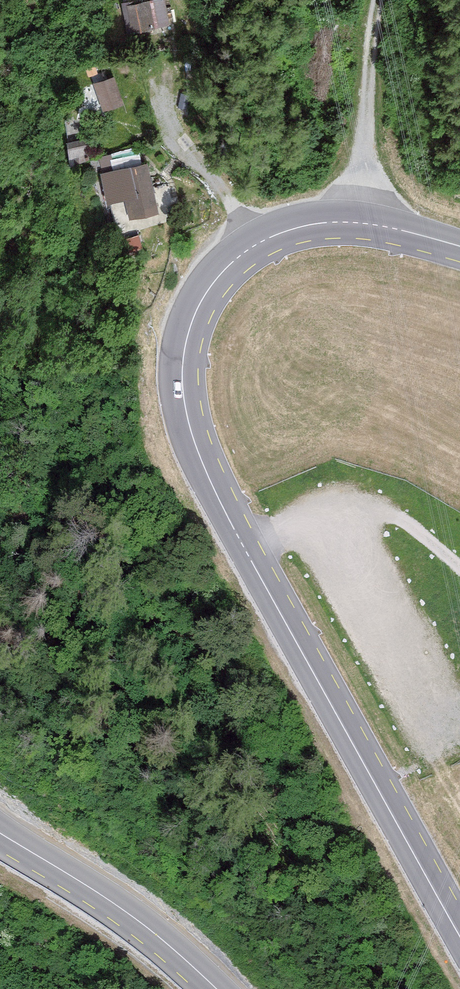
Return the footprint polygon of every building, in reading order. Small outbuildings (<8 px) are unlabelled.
[(162,2),(133,8),(138,31),(167,24),(162,2)] [(122,103),(114,81),(96,87),(104,109),(122,103)] [(155,214),(145,168),(106,176),(111,203),(127,200),(131,219),(155,214)]
